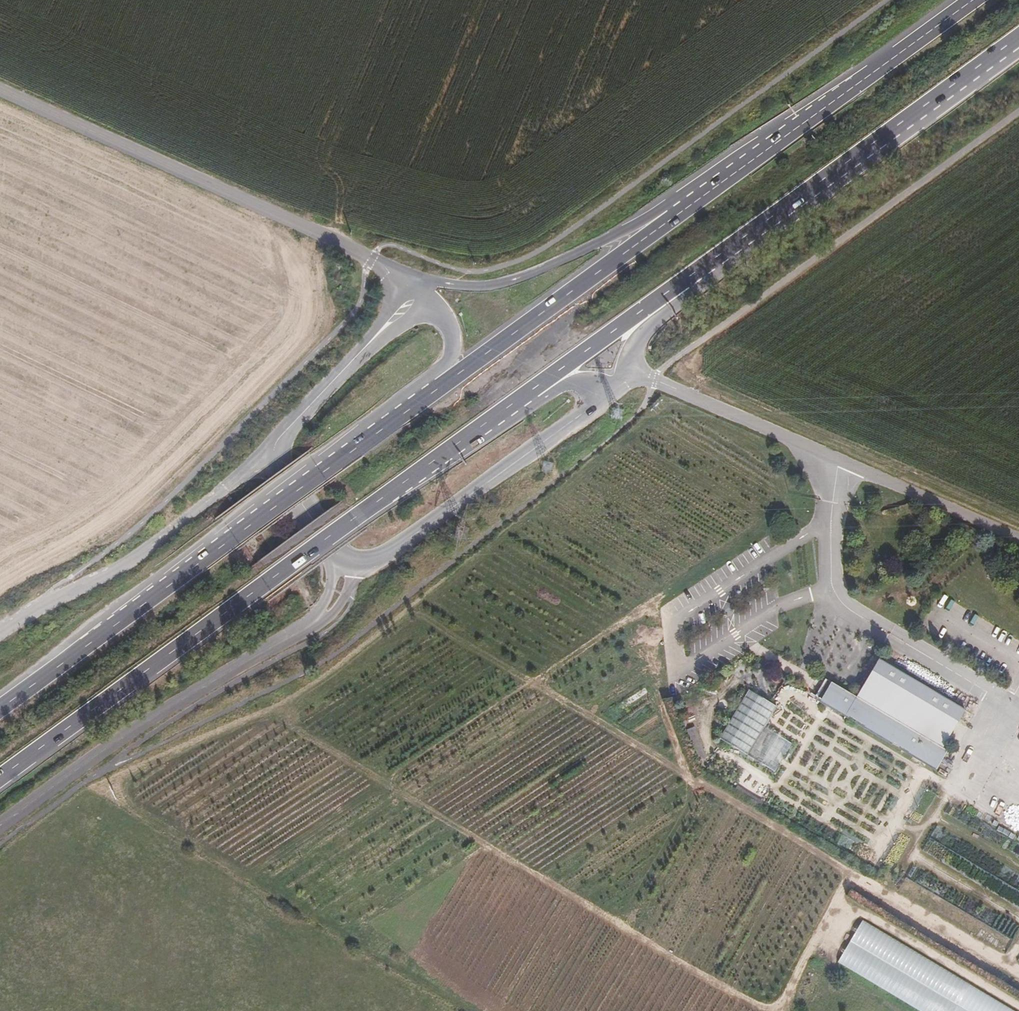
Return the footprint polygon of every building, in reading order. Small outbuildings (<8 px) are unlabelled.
[(882,662),(859,700),(945,749),(967,712),(882,662)] [(835,684),(825,702),(939,771),(950,753),(945,749),(859,700),(835,684)] [(753,693),(722,743),(750,760),(768,730),(781,710),(753,693)] [(768,730),(750,760),(777,776),(795,747),(768,730)] [(836,963),(918,1010),(1014,1010),(862,920),(836,963)]
